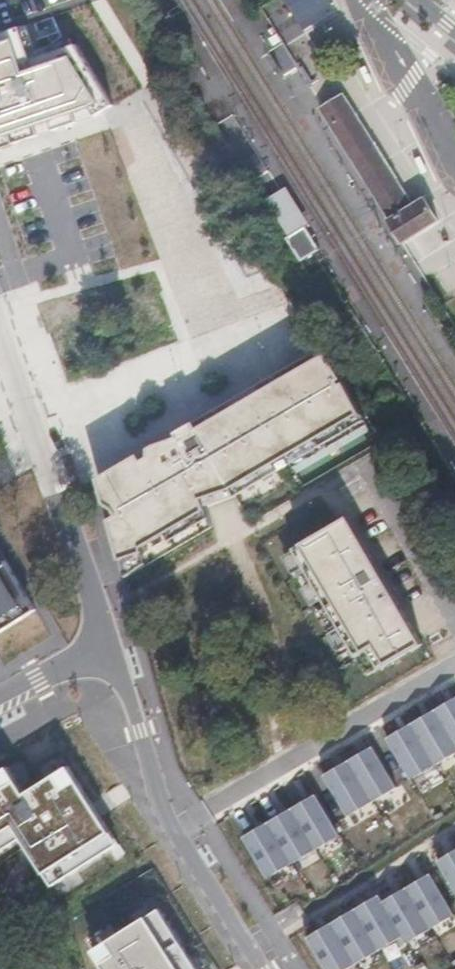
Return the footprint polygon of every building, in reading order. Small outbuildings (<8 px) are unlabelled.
[(0,35),(0,156),(98,128),(122,112),(81,34),(53,44),(42,21),(0,35)] [(344,96),(322,109),(328,119),(334,130),(338,136),(343,143),(367,182),(380,203),(391,221),(389,222),(403,244),(416,236),(440,222),(426,199),(413,207),(388,167),(344,96)] [(294,238),(292,239),(307,263),(325,252),(310,228),(294,238)] [(211,423),(114,480),(136,573),(219,517),(215,506),(221,504),(247,499),(381,417),(341,355),(220,432),(211,423)] [(424,644),(349,516),(342,520),(293,549),(357,658),(369,650),(380,670),(424,644)] [(40,610),(0,544),(0,634),(40,610)] [(387,738),(411,778),(454,752),(454,699),(387,738)] [(373,747),(324,775),(348,816),(397,788),(373,747)] [(0,773),(0,861),(27,845),(53,887),(119,845),(98,812),(69,766),(26,793),(9,767),(0,773)] [(317,794),(244,837),(267,878),(341,836),(317,794)] [(445,856),(454,872),(454,850),(445,856)] [(315,931),(336,968),(345,968),(405,935),(413,943),(454,918),(454,903),(438,872),(394,895),(386,885),(315,931)] [(160,910),(94,951),(106,968),(196,968),(160,910)]
